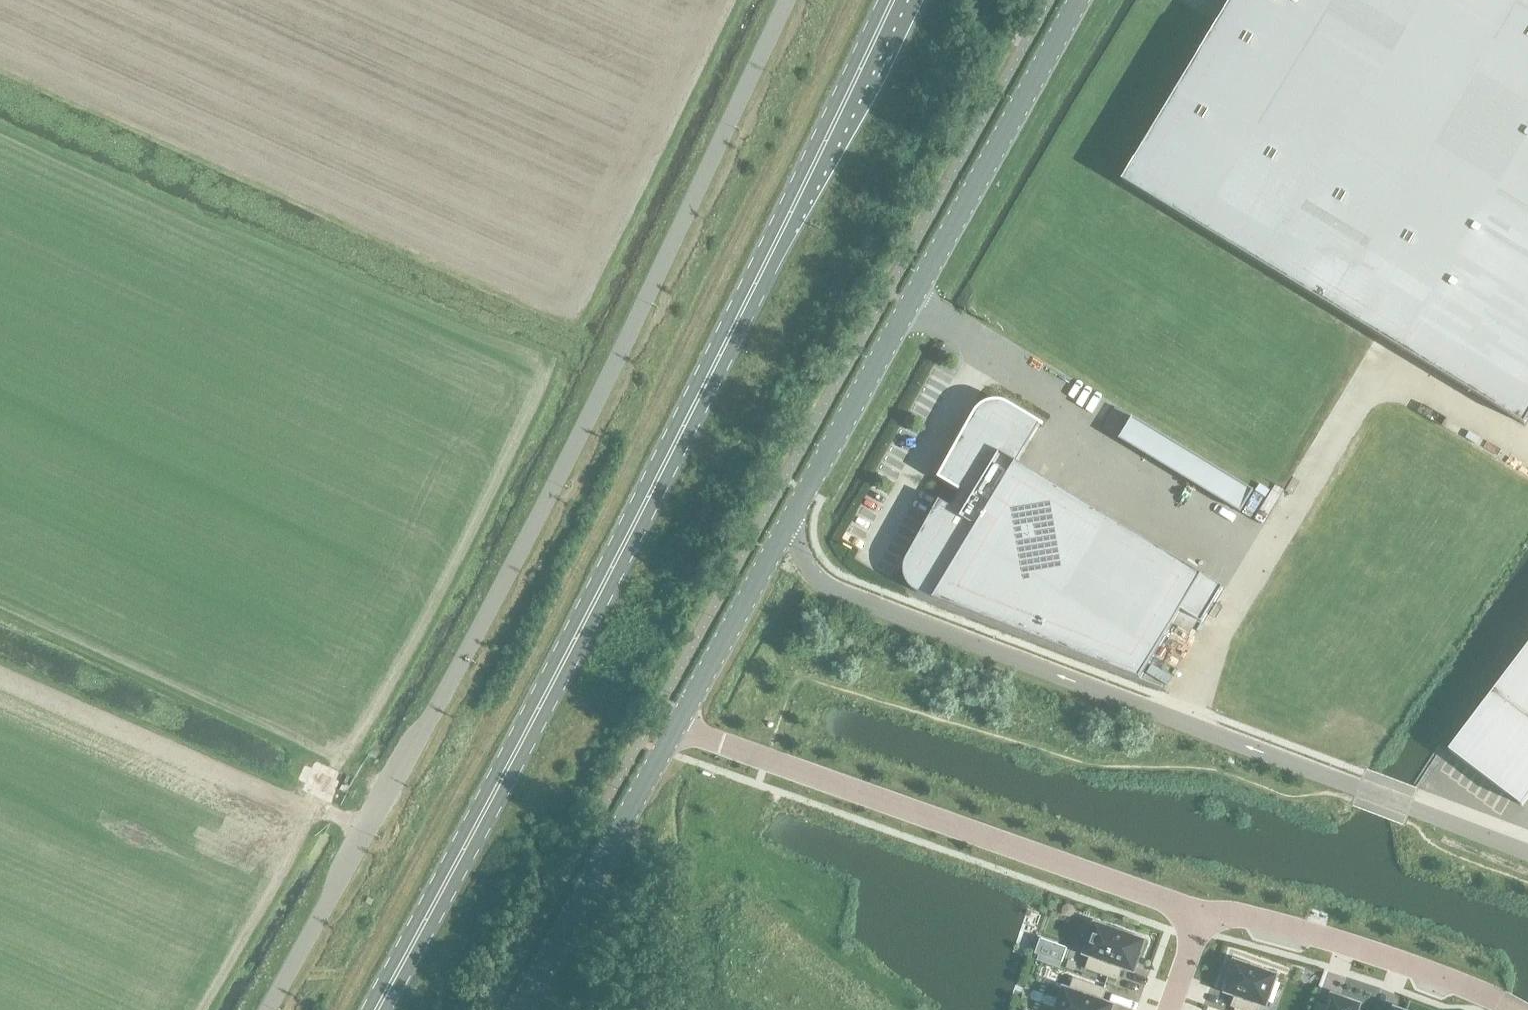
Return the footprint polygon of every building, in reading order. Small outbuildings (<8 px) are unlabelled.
[(1123,181),(1524,424),(1527,417),(1527,0),(1232,0),(1123,181)] [(904,568),(904,572),(905,575),(906,579),(908,582),(910,586),(912,588),(915,590),(918,592),(1139,678),(1181,610),(1201,622),(1222,587),(1017,462),(1041,422),(1010,404),(1006,402),(1003,401),(999,400),(995,400),(992,400),(989,401),(987,402),(984,403),(981,404),(979,407),(977,409),(975,412),(972,417),(938,477),(960,491),(951,506),(940,500),(909,555),(906,560),(905,564),(904,568)] [(1257,484),(1112,406),(1100,428),(1245,507),(1257,484)] [(1449,750),(1521,805),(1527,796),(1527,645),(1449,750)] [(1093,926),(1082,955),(1089,957),(1085,969),(1118,981),(1122,969),(1134,973),(1144,944),(1145,940),(1094,922),(1093,926)] [(1039,938),(1033,953),(1061,963),(1066,948),(1039,938)] [(1227,992),(1236,995),(1231,1006),(1243,1009),(1257,1009),(1260,1003),(1265,1004),(1275,976),(1260,971),(1261,967),(1246,962),(1245,966),(1235,962),(1228,981),(1231,982),(1227,992)] [(1054,1009),(1112,1009),(1114,1005),(1102,1001),(1106,989),(1073,977),(1069,989),(1062,987),(1054,1009)] [(1314,1009),(1356,1009),(1358,1005),(1332,996),(1328,1007),(1317,1003),(1314,1009)]
